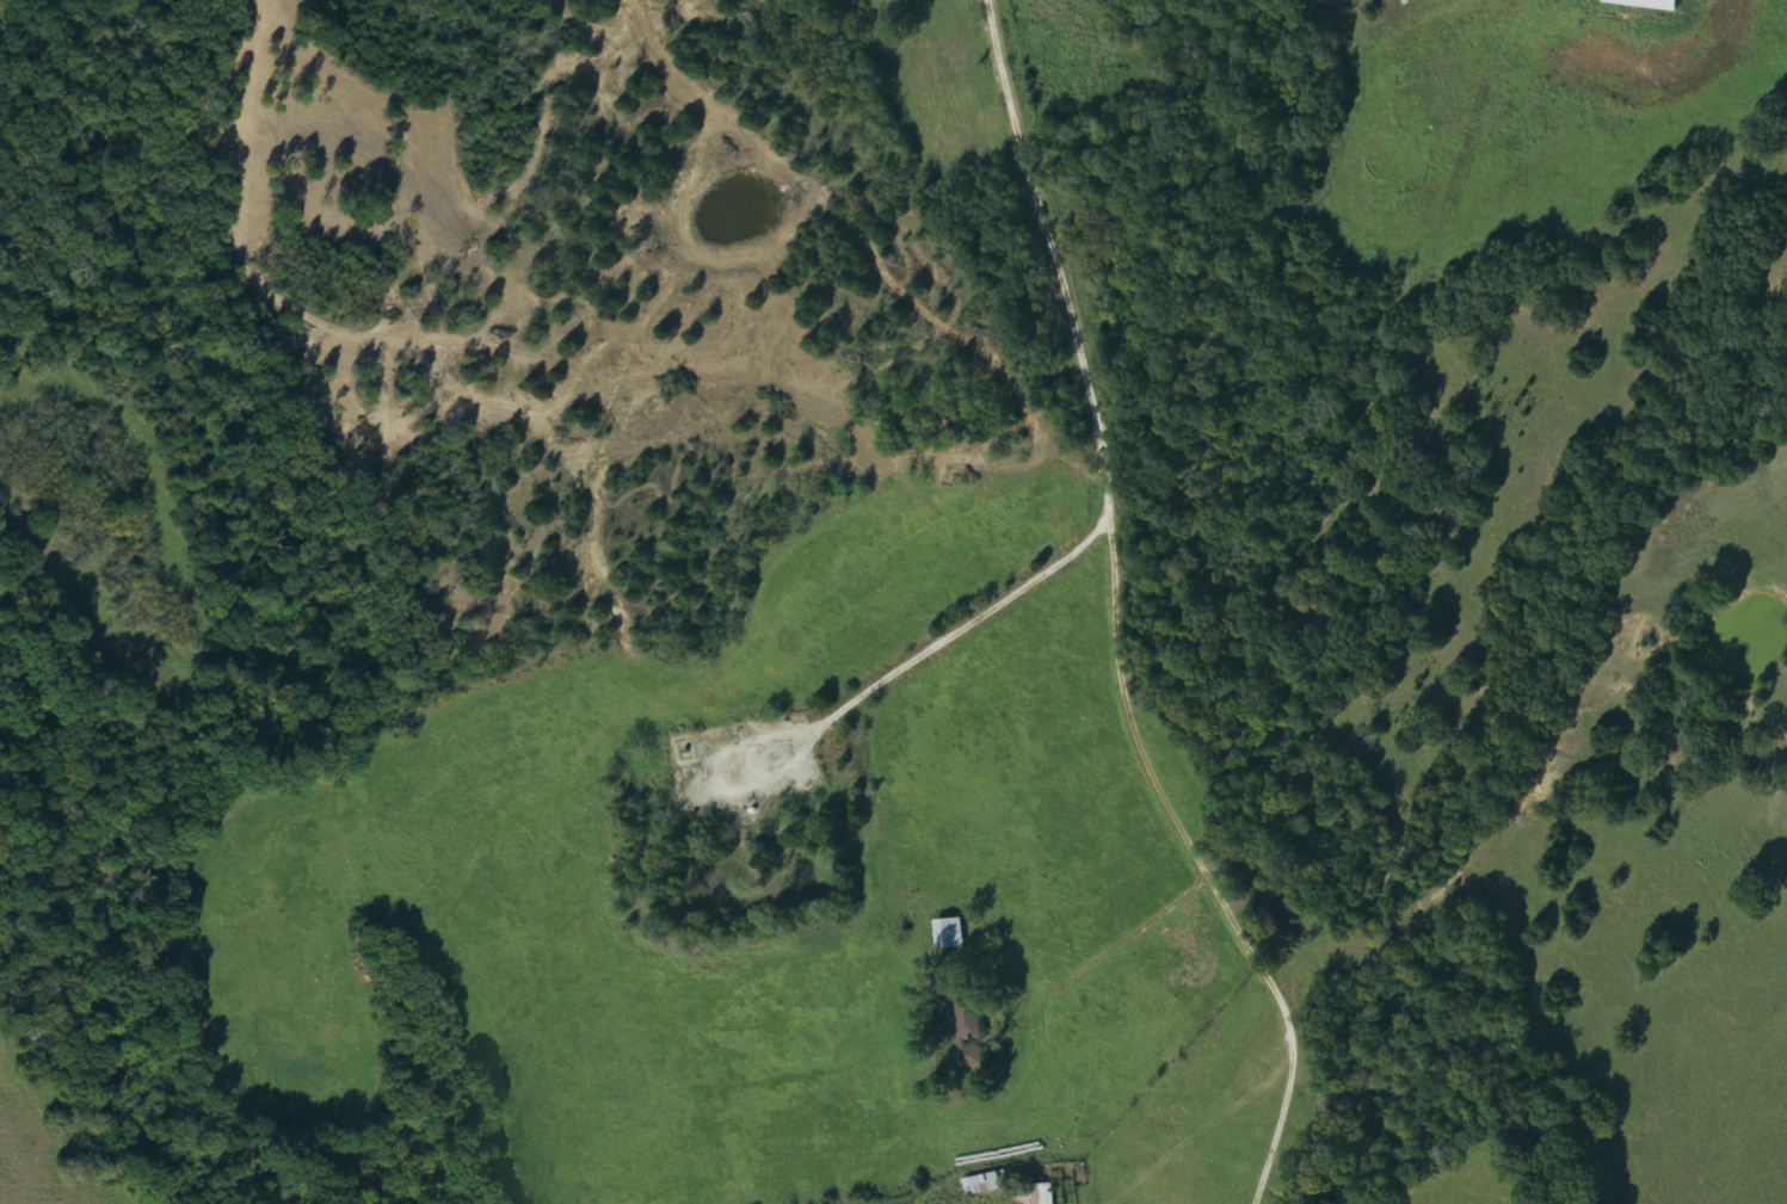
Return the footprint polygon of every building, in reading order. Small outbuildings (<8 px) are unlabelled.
[(1681,13),(1682,0),(1607,0),(1607,4),(1681,13)] [(941,950),(967,947),(964,918),(938,921),(941,950)] [(984,1039),(982,1001),(959,1002),(963,1068),(986,1066),(985,1047),(970,1049),(969,1040),(984,1039)] [(967,1178),(970,1196),(1004,1191),(1002,1174),(967,1178)] [(1018,1186),(1019,1203),(1056,1203),(1055,1185),(1018,1186)]
